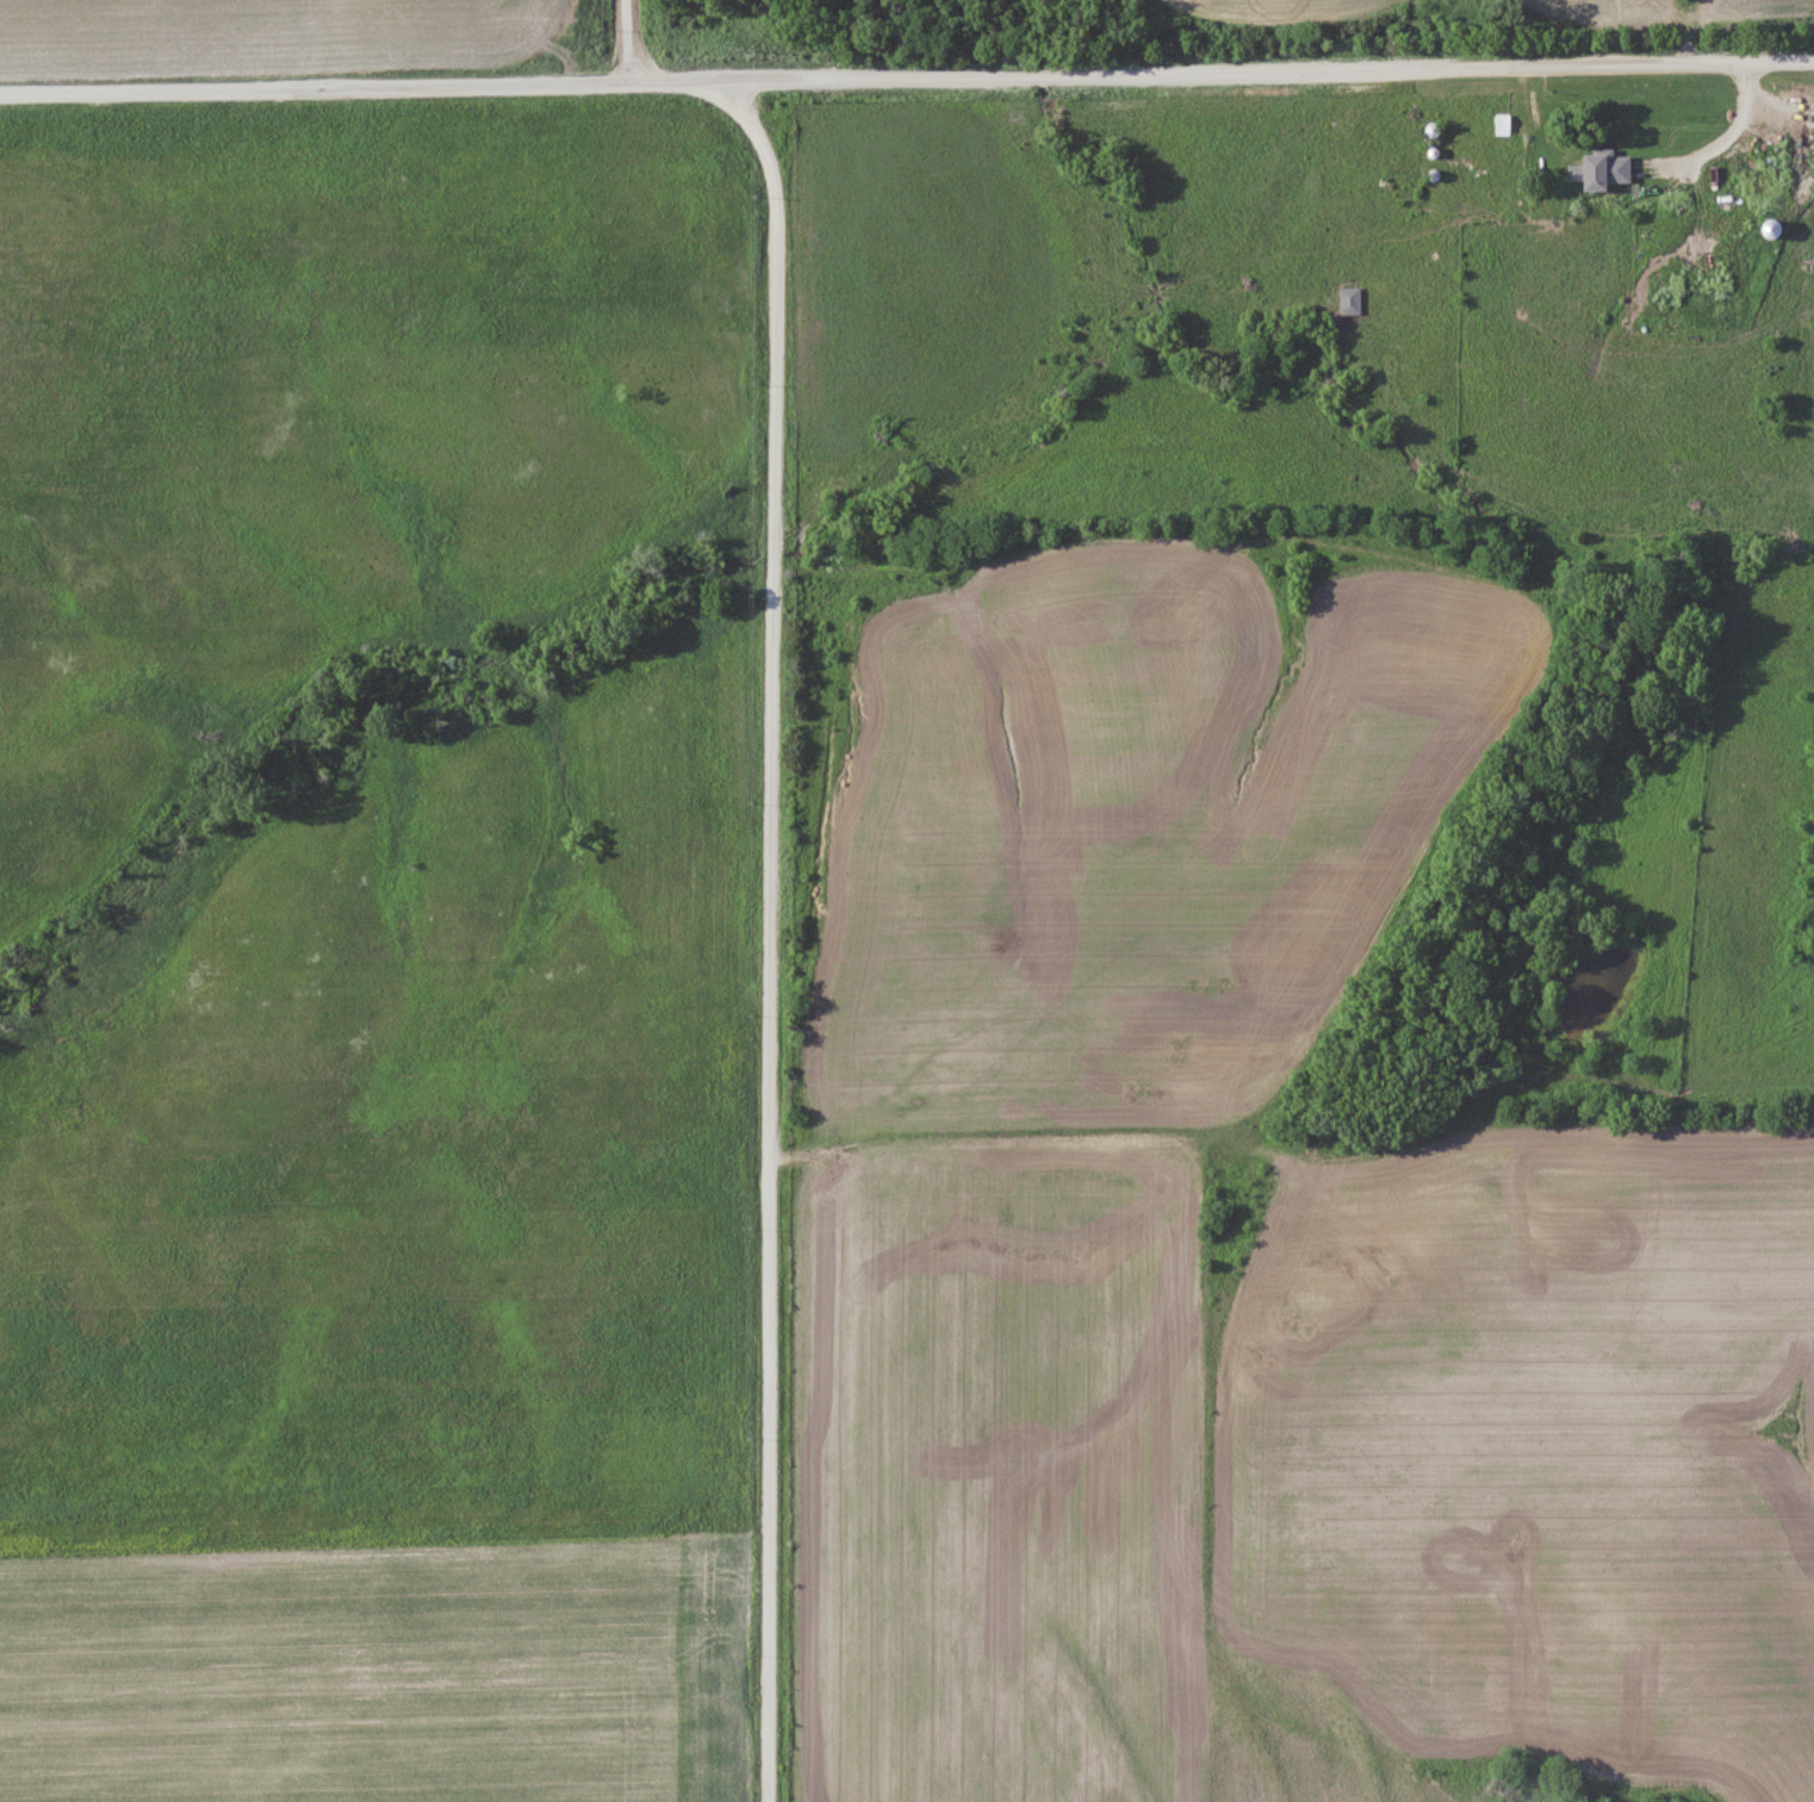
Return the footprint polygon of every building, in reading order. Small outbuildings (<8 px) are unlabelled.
[(1507,115),(1492,115),(1492,136),(1507,136),(1507,115)] [(1603,184),(1627,184),(1627,155),(1578,154),(1578,192),(1603,192),(1603,184)] [(1359,315),(1359,288),(1338,288),(1338,315),(1359,315)]
